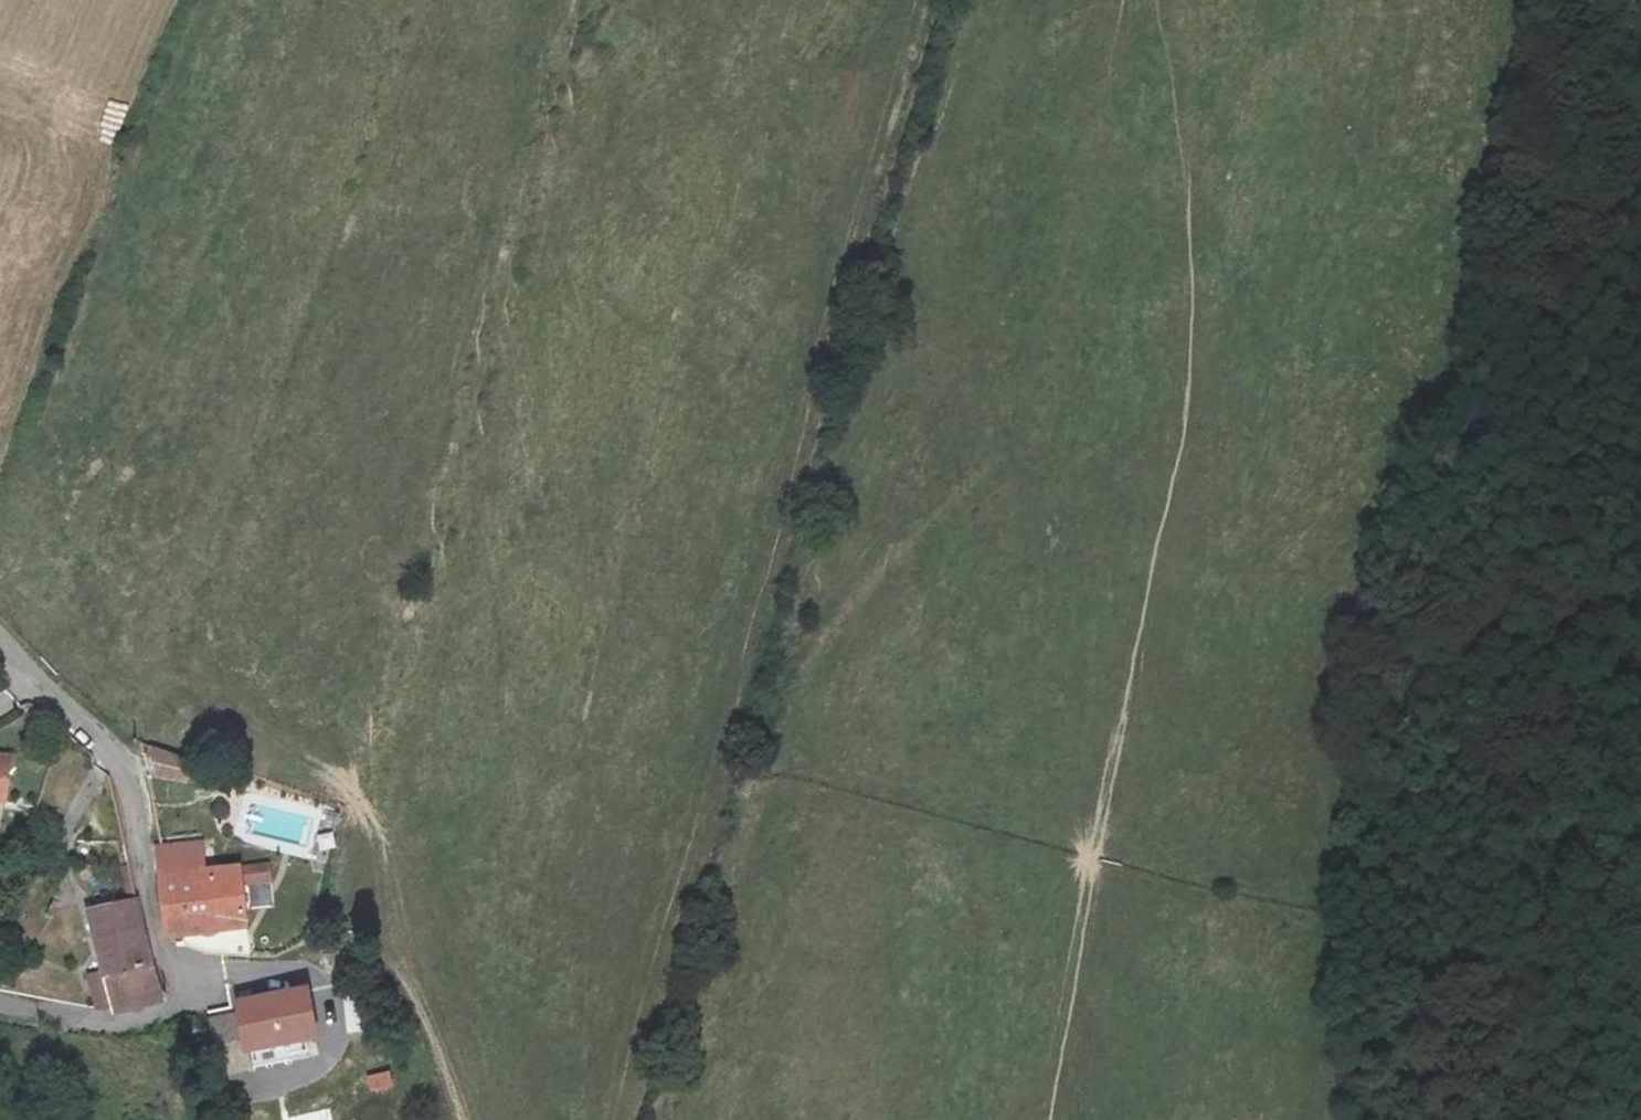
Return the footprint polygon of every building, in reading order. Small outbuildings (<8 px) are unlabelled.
[(5,801),(11,757),(0,756),(0,800),(5,801)] [(200,840),(159,844),(172,937),(240,927),(242,909),(273,906),(270,866),(204,872),(200,840)] [(158,997),(137,900),(88,909),(103,973),(89,975),(97,1009),(158,997)] [(318,1036),(309,986),(238,998),(246,1049),(318,1036)] [(388,1073),(369,1076),(371,1090),(390,1087),(388,1073)]
